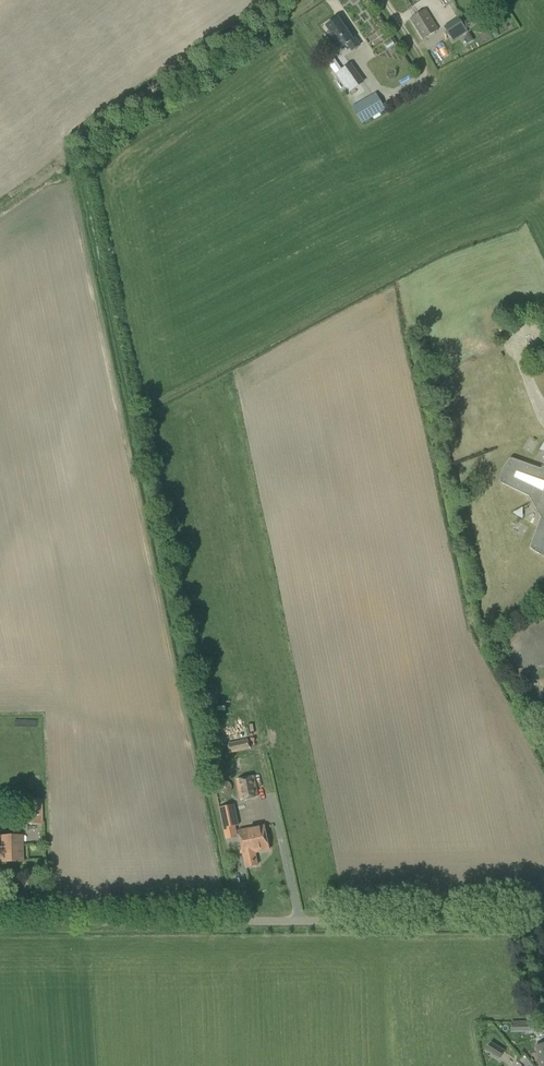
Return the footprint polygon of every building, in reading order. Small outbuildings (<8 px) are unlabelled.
[(423,40),(438,30),(425,9),(410,19),(423,40)] [(341,22),(338,18),(326,26),(330,33),(326,35),(336,51),(347,44),(351,49),(359,44),(343,21),(341,22)] [(462,23),(458,18),(444,27),(453,41),(467,31),(466,29),(462,23)] [(469,44),(475,40),(472,34),(466,37),(469,44)] [(336,74),(349,93),(365,82),(351,63),(336,74)] [(369,120),(385,110),(376,93),(359,103),(369,120)] [(540,469),(512,458),(510,458),(509,460),(504,468),(504,471),(507,473),(502,483),(529,496),(541,518),(531,545),(531,546),(531,547),(531,548),(532,549),(540,555),(541,554),(543,554),(543,553),(543,467),(540,469)] [(493,643),(497,654),(505,651),(501,640),(493,643)] [(248,741),(248,739),(228,744),(228,745),(227,745),(229,752),(230,752),(230,753),(250,749),(250,748),(249,741),(248,741)] [(251,777),(251,776),(239,778),(239,779),(236,780),(240,801),(243,800),(243,801),(256,799),(255,797),(258,797),(255,776),(251,777)] [(25,824),(42,824),(41,799),(25,800),(25,824)] [(225,840),(238,838),(235,827),(239,826),(235,805),(219,808),(225,840)] [(248,844),(268,841),(264,825),(238,831),(241,844),(248,842),(248,844)] [(22,862),(21,836),(0,836),(0,863),(22,862)] [(248,842),(241,844),(246,868),(258,865),(255,853),(269,850),(268,841),(248,844),(248,842)] [(530,1021),(521,1021),(521,1032),(530,1032),(530,1021)] [(502,1049),(493,1042),(488,1049),(497,1056),(502,1049)] [(536,1046),(540,1065),(543,1065),(543,1044),(536,1046)]
